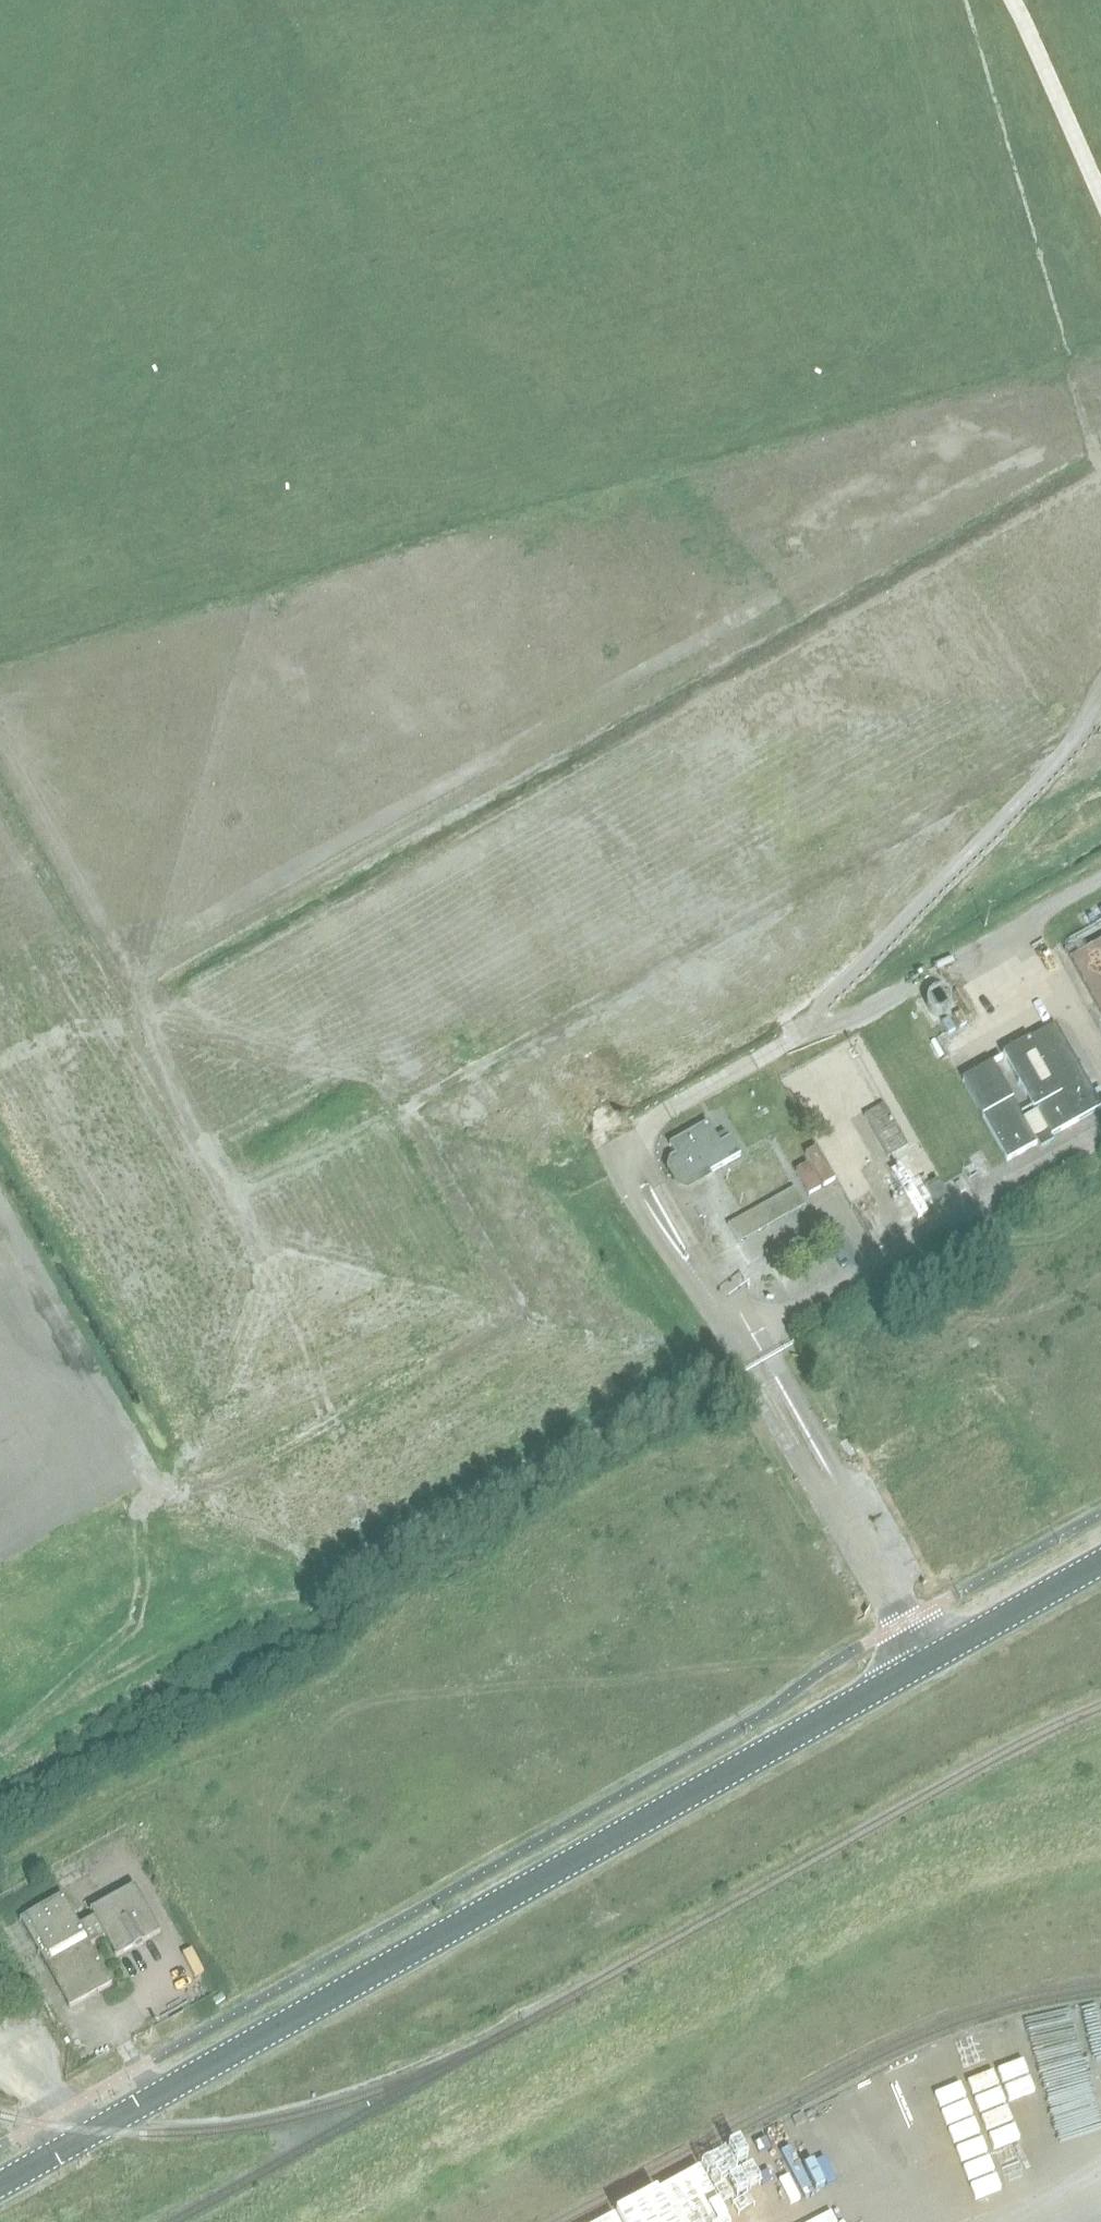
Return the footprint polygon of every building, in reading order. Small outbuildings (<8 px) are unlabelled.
[(1068,939),(1100,997),(1100,920),(1068,939)] [(1012,1098),(993,1064),(962,1082),(1007,1160),(1037,1144),(1036,1141),(1048,1135),(1049,1137),(1100,1108),(1100,1106),(1055,1025),(1002,1054),(1036,1114),(1024,1120),(1012,1098)] [(885,1104),(864,1115),(888,1158),(908,1147),(885,1104)] [(707,1123),(669,1145),(675,1155),(678,1160),(674,1162),(672,1170),(680,1184),(687,1186),(693,1183),(705,1176),(710,1173),(740,1156),(730,1138),(729,1139),(719,1144),(716,1138),(707,1123)] [(931,1208),(907,1162),(899,1167),(923,1213),(931,1208)] [(916,1216),(892,1171),(884,1175),(907,1220),(916,1216)] [(793,1178),(720,1213),(731,1236),(764,1220),(773,1237),(812,1218),(793,1178)] [(948,1199),(938,1180),(926,1186),(936,1205),(948,1199)] [(20,1919),(70,2007),(112,1984),(90,1946),(105,1937),(117,1957),(160,1932),(134,1886),(90,1910),(94,1917),(79,1926),(62,1895),(20,1919)] [(636,2201),(593,2221),(646,2221),(636,2201)]
